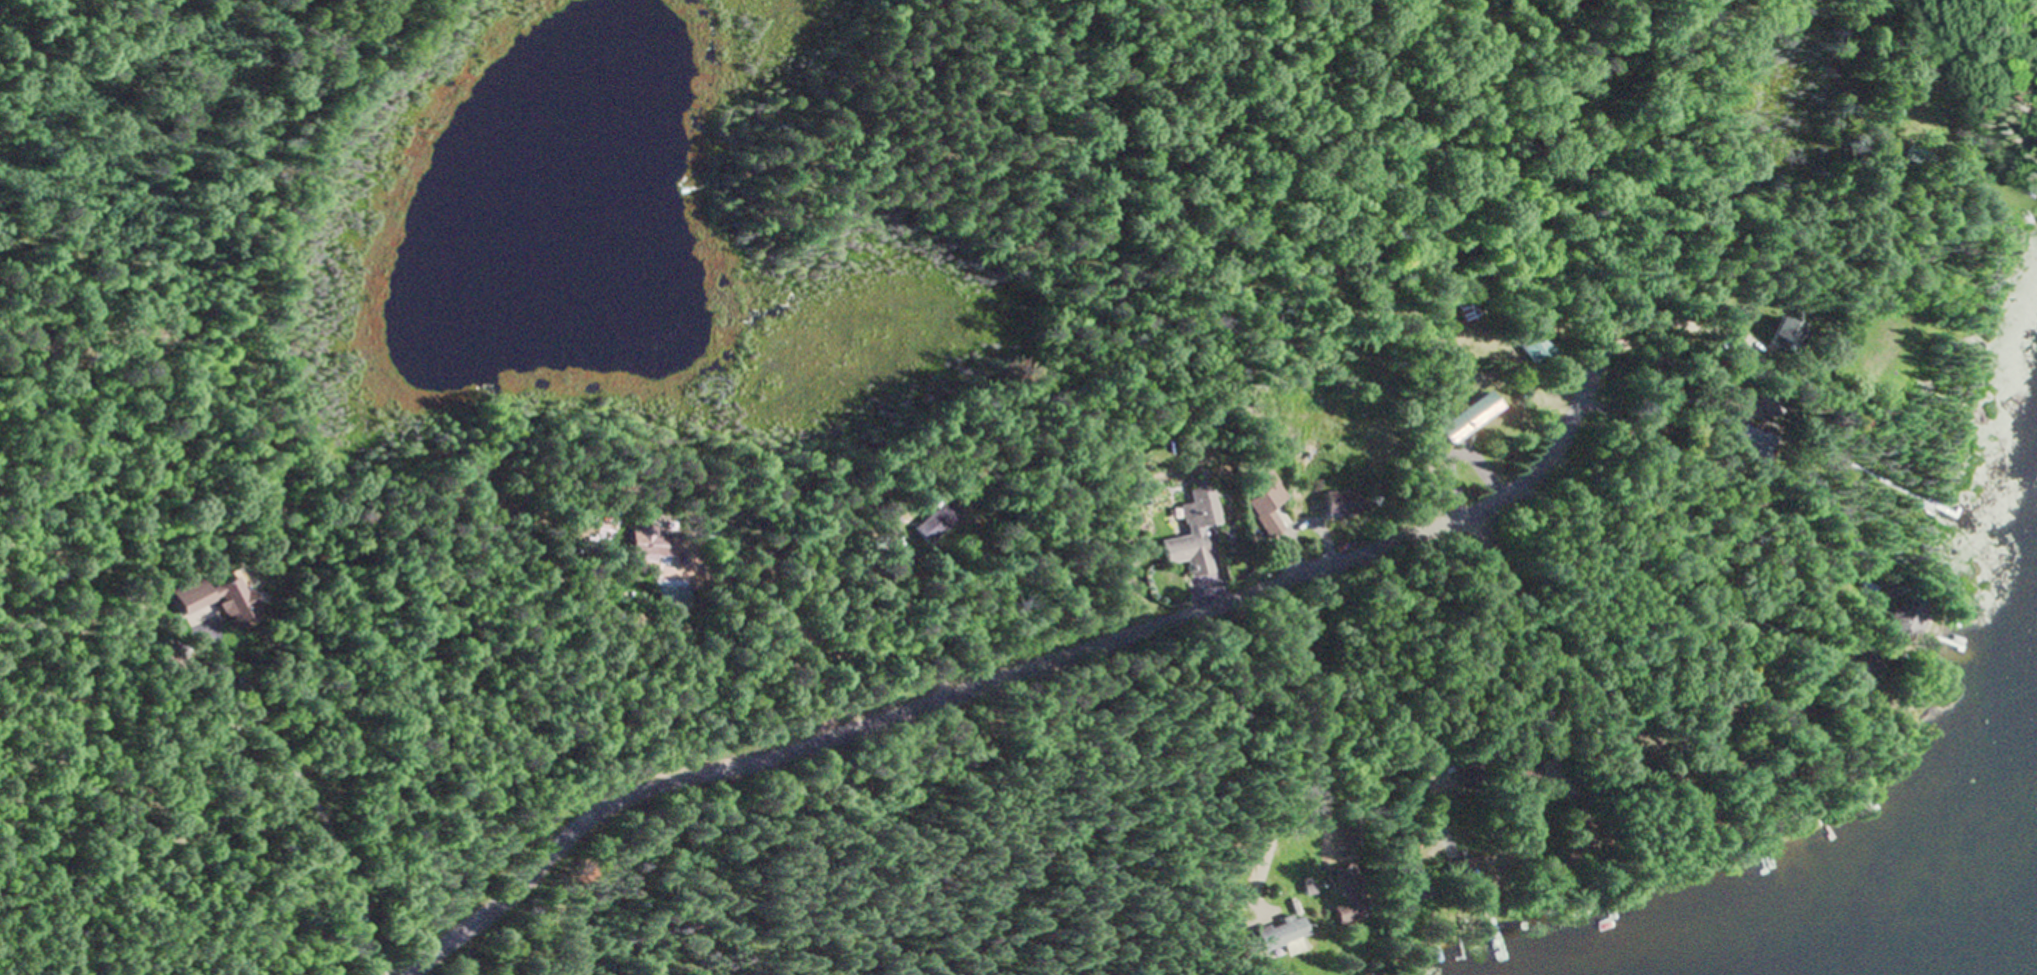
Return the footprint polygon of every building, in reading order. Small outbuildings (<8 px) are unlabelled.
[(1458,300),(1465,321),(1481,316),(1474,295),(1458,300)] [(1780,349),(1782,343),(1793,347),(1800,327),(1779,319),(1769,345),(1780,349)] [(1556,355),(1536,328),(1516,343),(1535,370),(1556,355)] [(1504,410),(1492,394),(1441,430),(1453,447),(1504,410)] [(1765,437),(1744,426),(1738,437),(1759,449),(1765,437)] [(1189,539),(1162,543),(1165,567),(1187,563),(1189,579),(1221,574),(1214,527),(1221,526),(1214,481),(1191,484),(1195,505),(1184,507),(1189,539)] [(1247,503),(1270,541),(1287,531),(1264,493),(1247,503)] [(1325,517),(1359,517),(1359,493),(1325,493),(1325,517)] [(928,547),(958,517),(943,502),(913,532),(928,547)] [(632,526),(629,557),(671,561),(673,539),(655,537),(656,529),(632,526)] [(247,590),(242,592),(237,579),(207,591),(203,581),(172,593),(182,618),(215,605),(224,627),(256,615),(247,590)] [(689,608),(689,587),(656,587),(656,608),(689,608)] [(1917,640),(1925,607),(1897,601),(1890,633),(1917,640)] [(1447,865),(1450,881),(1473,876),(1470,861),(1447,865)] [(1354,868),(1333,874),(1342,906),(1332,909),(1337,927),(1369,919),(1354,868)] [(1255,931),(1261,954),(1283,947),(1286,958),(1303,953),(1299,940),(1307,938),(1300,917),(1279,923),(1280,923),(1255,931)]
